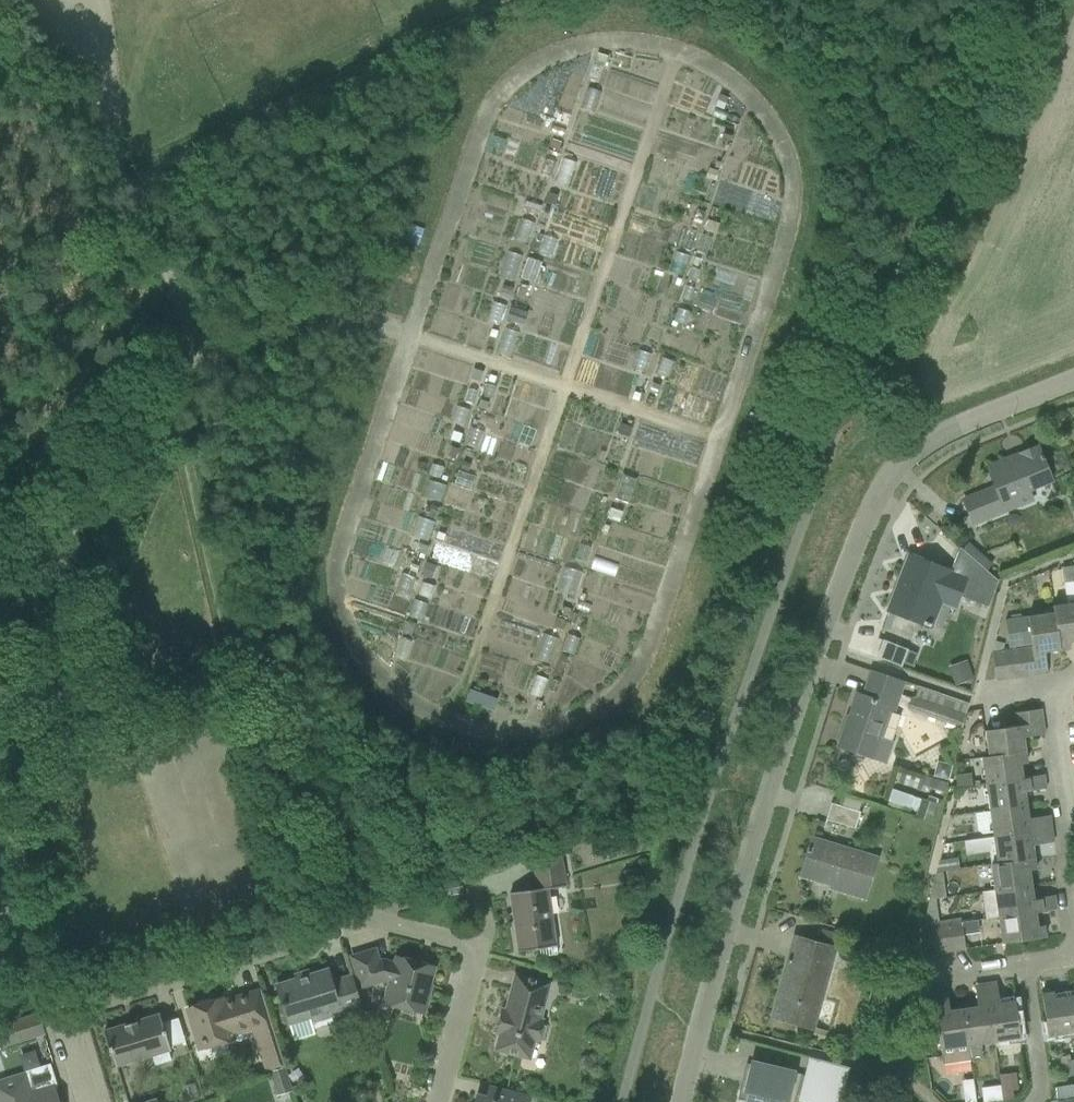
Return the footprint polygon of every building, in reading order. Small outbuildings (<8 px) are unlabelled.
[(602,63),(605,54),(596,51),(593,60),(602,63)] [(721,106),(726,94),(718,91),(714,103),(721,106)] [(711,107),(708,116),(717,119),(720,110),(711,107)] [(559,141),(562,131),(553,128),(550,138),(559,141)] [(733,132),(723,128),(720,137),(730,141),(733,132)] [(721,149),(712,145),(709,154),(718,157),(721,149)] [(718,168),(708,164),(704,174),(714,178),(718,168)] [(557,192),(549,189),(545,200),(553,203),(557,192)] [(525,197),(522,207),(537,212),(540,202),(525,197)] [(700,221),(705,208),(697,205),(691,218),(700,221)] [(719,220),(707,216),(703,226),(715,230),(719,220)] [(424,227),(409,222),(403,238),(418,244),(424,227)] [(489,249),(481,279),(494,283),(503,253),(489,249)] [(472,320),(482,324),(489,303),(479,299),(472,320)] [(633,389),(630,397),(637,399),(640,391),(633,389)] [(484,408),(487,399),(479,396),(476,406),(484,408)] [(619,422),(616,432),(625,435),(628,425),(619,422)] [(458,440),(462,431),(452,427),(448,436),(458,440)] [(453,457),(458,445),(449,442),(445,454),(453,457)] [(963,499),(971,520),(972,522),(1016,505),(1012,495),(1050,480),(1042,459),(1043,459),(1041,455),(1040,455),(1037,446),(1018,454),(1020,459),(988,472),(994,486),(963,499)] [(470,461),(463,458),(460,465),(467,468),(470,461)] [(606,505),(609,497),(600,494),(598,502),(606,505)] [(435,515),(438,505),(428,501),(425,512),(435,515)] [(409,539),(419,521),(405,514),(395,532),(409,539)] [(442,537),(444,531),(437,528),(435,535),(442,537)] [(423,552),(426,542),(417,539),(414,549),(423,552)] [(986,607),(997,580),(958,547),(949,570),(909,555),(887,611),(924,625),(934,599),(954,607),(958,596),(986,607)] [(425,559),(420,572),(430,575),(435,562),(425,559)] [(418,563),(411,560),(408,570),(415,572),(418,563)] [(1063,582),(1066,602),(1073,601),(1073,578),(1072,565),(1061,567),(1063,582)] [(444,593),(461,593),(461,578),(444,578),(444,593)] [(1054,613),(1059,649),(1069,648),(1068,641),(1073,640),(1073,603),(1053,606),(1054,613)] [(564,604),(561,612),(567,614),(570,606),(564,604)] [(572,610),(569,619),(574,621),(577,612),(572,610)] [(1018,649),(1022,676),(1047,673),(1044,651),(1059,649),(1054,613),(1005,620),(1009,647),(1033,643),(1034,647),(1018,649)] [(556,618),(553,627),(560,630),(564,621),(556,618)] [(994,638),(991,653),(1001,651),(1004,640),(994,638)] [(907,649),(881,640),(875,657),(900,667),(907,649)] [(1009,650),(1004,651),(1008,678),(1022,676),(1018,649),(1009,650)] [(1001,651),(991,653),(995,680),(1008,678),(1004,651),(1001,651)] [(560,654),(558,661),(564,663),(566,656),(560,654)] [(949,668),(955,682),(972,675),(967,660),(949,668)] [(839,746),(842,747),(845,753),(852,755),(857,752),(885,762),(892,742),(889,741),(898,715),(887,712),(890,701),(895,703),(897,695),(866,684),(862,697),(856,694),(839,746)] [(914,685),(909,699),(908,699),(904,710),(958,728),(967,702),(914,685)] [(491,709),(494,699),(470,691),(466,700),(491,709)] [(984,731),(988,756),(988,758),(1024,753),(1022,737),(1044,734),(1040,709),(1013,713),(1015,726),(984,731)] [(981,757),(985,779),(985,784),(1021,779),(1021,777),(1019,764),(1026,763),(1024,753),(988,758),(988,756),(981,757)] [(919,790),(921,785),(943,792),(946,782),(923,775),(921,780),(901,773),(897,783),(919,790)] [(1021,779),(985,784),(989,810),(1025,805),(1023,792),(1045,789),(1043,774),(1021,777),(1021,779)] [(953,778),(955,789),(971,786),(969,775),(953,778)] [(919,798),(911,795),(911,796),(890,789),(886,800),(888,801),(886,805),(907,813),(909,808),(916,810),(913,817),(935,824),(940,800),(926,795),(925,800),(919,798)] [(854,829),(859,812),(830,803),(825,820),(854,829)] [(1025,805),(989,810),(993,837),(1051,829),(1049,815),(1027,818),(1025,805)] [(959,811),(963,829),(974,827),(970,809),(959,811)] [(1051,829),(993,837),(997,863),(1033,858),(1031,845),(1053,842),(1051,829)] [(875,859),(810,839),(806,852),(807,853),(800,876),(830,885),(829,888),(863,898),(875,859)] [(517,951),(539,948),(555,946),(547,889),(565,886),(561,856),(532,860),(536,889),(509,893),(517,951)] [(938,860),(935,873),(941,872),(958,869),(956,856),(938,860)] [(980,892),(981,893),(1030,886),(1028,870),(1034,869),(1033,858),(997,863),(990,864),(994,890),(980,892)] [(928,900),(934,900),(944,898),(941,872),(935,873),(928,900)] [(1030,886),(981,893),(984,919),(998,917),(998,916),(1034,911),(1034,912),(1056,909),(1054,895),(1032,898),(1030,886)] [(920,927),(933,926),(937,925),(934,900),(928,900),(920,927)] [(998,916),(998,917),(1002,943),(1044,937),(1042,925),(1036,926),(1034,912),(1034,911),(998,916)] [(976,920),(946,924),(950,951),(964,949),(962,934),(977,932),(976,920)] [(946,924),(937,925),(933,926),(937,953),(950,951),(946,924)] [(933,926),(920,927),(924,955),(937,953),(933,926)] [(772,1017),(793,1023),(811,1028),(833,948),(794,937),(788,959),(787,958),(786,963),(787,963),(772,1017)] [(374,950),(351,957),(360,986),(383,979),(390,981),(384,1002),(422,1012),(430,986),(428,985),(432,967),(397,958),(395,964),(382,961),(378,962),(374,950)] [(330,1017),(360,1007),(350,976),(331,982),(327,969),(276,985),(288,1024),(308,1018),(312,1030),(333,1024),(330,1017)] [(495,1050),(516,1055),(530,1058),(534,1041),(537,1041),(538,1038),(541,1038),(544,1027),(541,1025),(542,1021),(538,1020),(548,983),(515,975),(505,1011),(501,1010),(496,1032),(500,1033),(495,1050)] [(587,982),(586,989),(601,992),(603,986),(587,982)] [(995,982),(985,984),(993,1041),(1019,1037),(1014,1001),(999,1004),(995,982)] [(977,1007),(962,1009),(969,1058),(979,1056),(977,1043),(993,1041),(985,984),(973,985),(977,1007)] [(946,989),(931,991),(942,1064),(969,1060),(969,1058),(962,1009),(949,1011),(946,989)] [(186,1009),(193,1030),(199,1049),(233,1039),(232,1034),(249,1029),(263,1073),(268,1071),(268,1072),(284,1067),(261,990),(222,1002),(221,998),(186,1009)] [(1041,994),(1047,1036),(1072,1032),(1068,997),(1053,999),(1052,992),(1041,994)] [(114,1067),(116,1066),(170,1049),(159,1014),(103,1031),(114,1067)] [(16,1021),(0,1026),(0,1046),(43,1033),(37,1015),(16,1021)] [(807,1101),(839,1101),(848,1067),(808,1057),(797,1099),(807,1101)] [(1065,1061),(1068,1076),(1073,1075),(1073,1060),(1065,1061)] [(793,1072),(750,1062),(743,1092),(746,1092),(744,1101),(786,1101),(793,1072)] [(284,1067),(268,1072),(275,1096),(284,1093),(292,1091),(284,1067)] [(1016,1072),(998,1074),(1001,1098),(1008,1097),(1017,1084),(1016,1072)] [(0,1081),(0,1101),(58,1101),(52,1084),(31,1091),(26,1073),(0,1081)] [(528,1095),(490,1085),(487,1098),(476,1095),(475,1101),(527,1101),(528,1095)] [(1054,1087),(1056,1101),(1073,1098),(1073,1091),(1073,1085),(1054,1087)]
